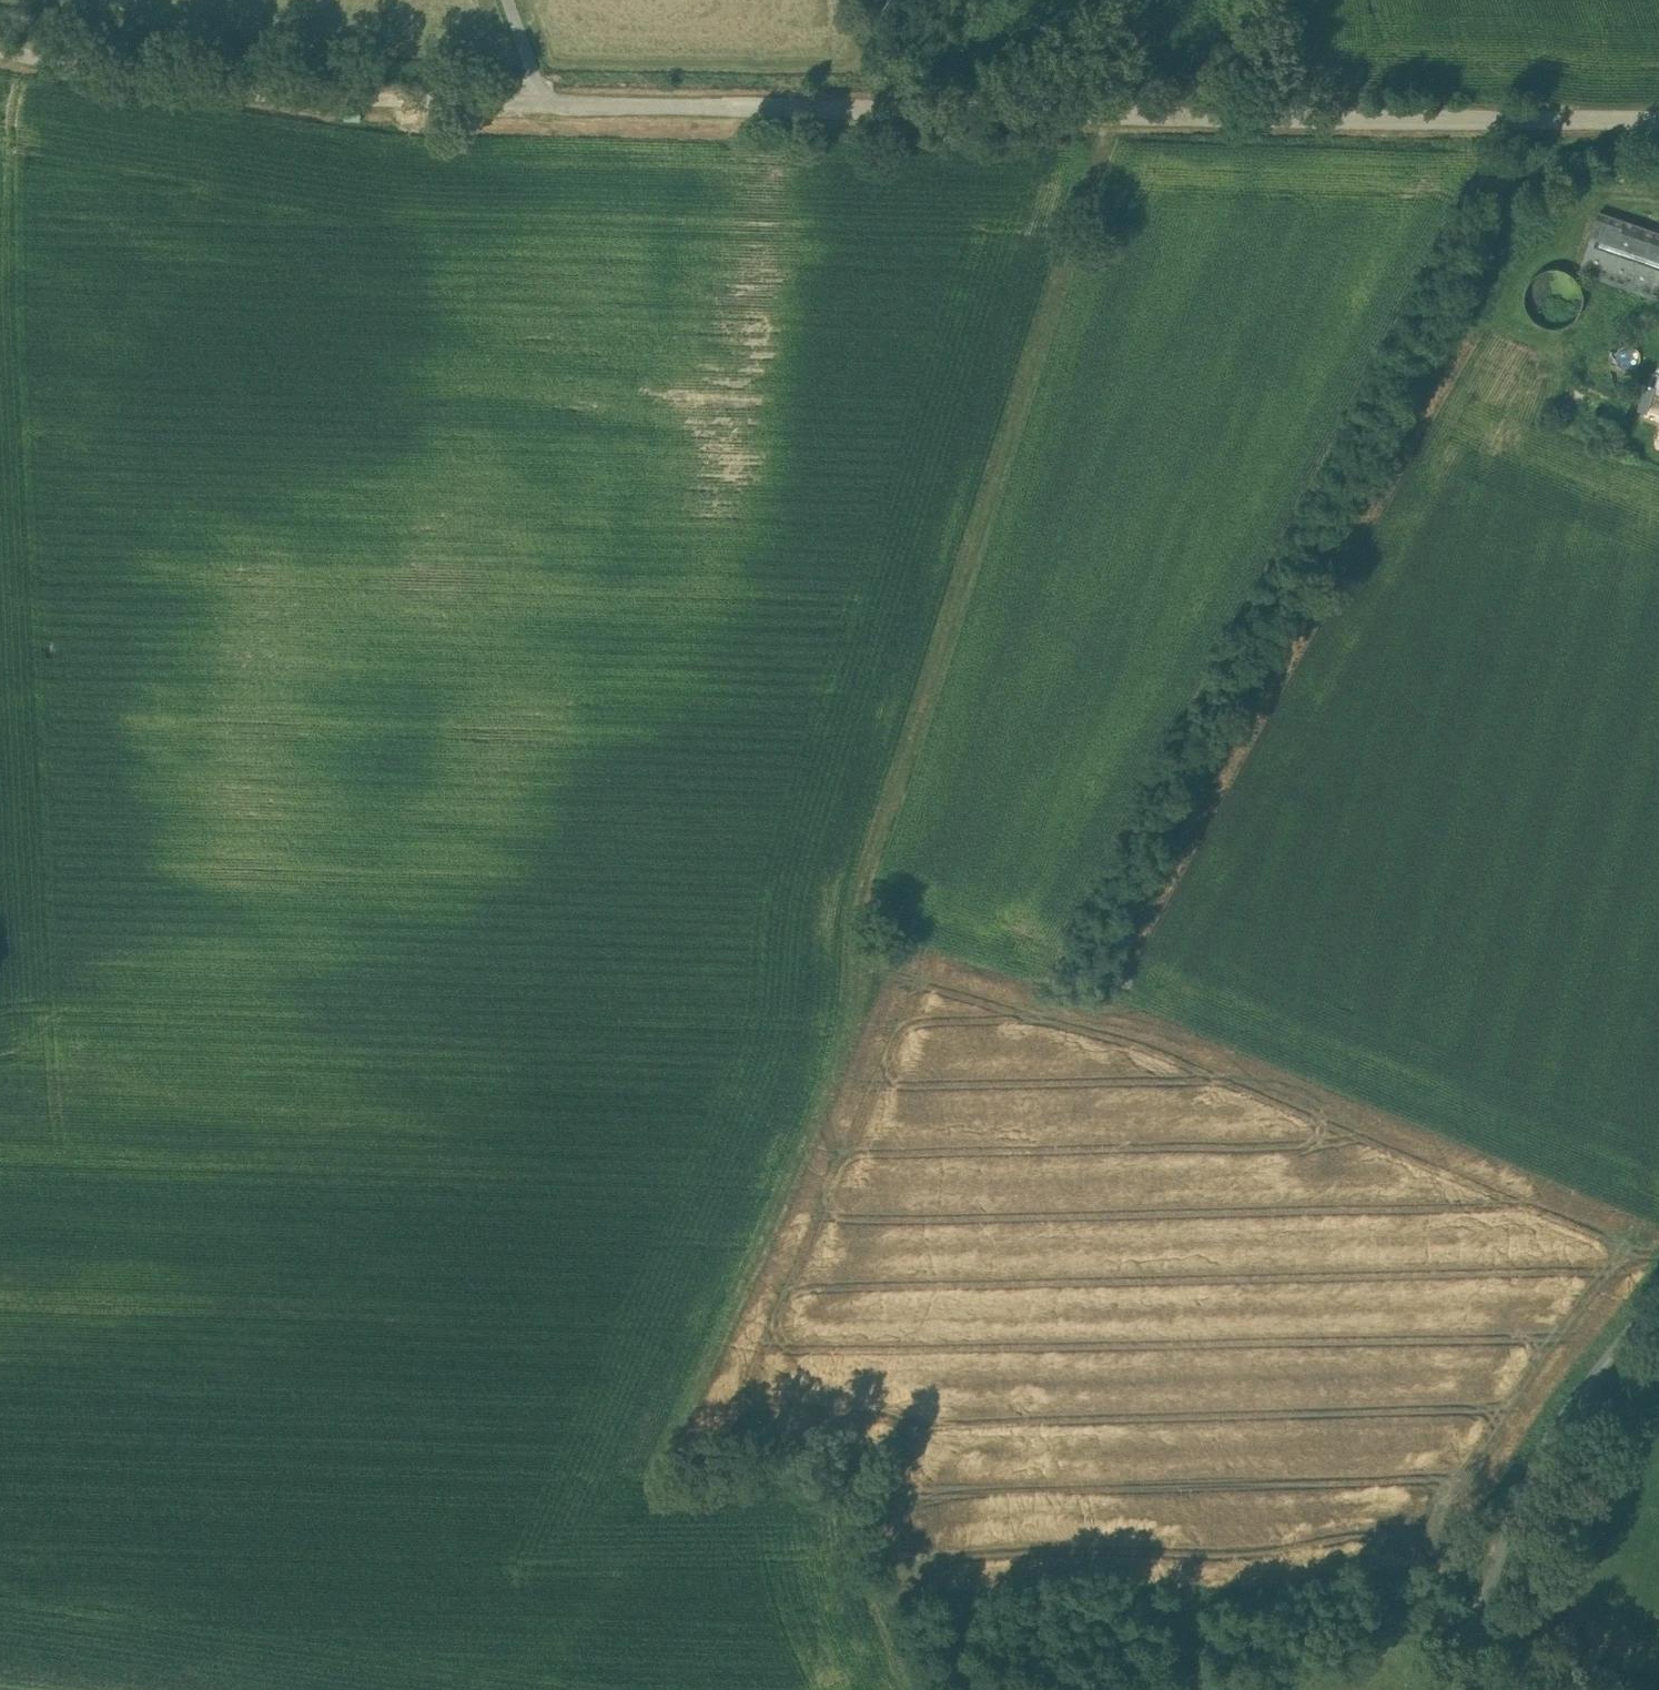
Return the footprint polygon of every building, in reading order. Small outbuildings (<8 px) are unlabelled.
[(1599,211),(1578,270),(1658,298),(1658,232),(1599,211)] [(1535,322),(1544,326),(1556,327),(1568,323),(1576,314),(1581,303),(1581,291),(1575,279),(1566,271),(1554,268),(1541,270),(1530,277),(1524,287),(1522,297),(1523,307),(1528,315),(1535,322)] [(1658,373),(1646,408),(1658,412),(1658,373)]
